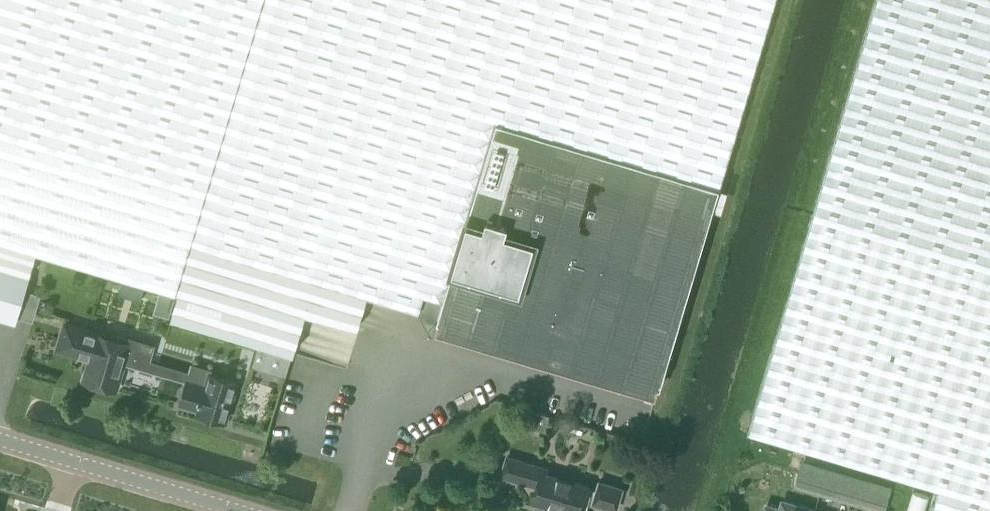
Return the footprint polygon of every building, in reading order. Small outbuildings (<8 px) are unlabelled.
[(35,250),(178,292),(178,291),(264,0),(0,0),(0,239),(35,250)] [(178,291),(178,292),(170,317),(257,342),(250,366),(285,376),(292,352),(304,312),(357,327),(366,295),(418,310),(421,298),(441,304),(496,119),(718,185),(773,0),(264,0),(178,291)] [(746,431),(936,487),(929,510),(989,510),(989,0),(874,0),(746,431)] [(718,185),(496,119),(441,304),(437,319),(438,320),(439,318),(658,383),(657,385),(659,385),(718,185)] [(14,321),(35,250),(0,239),(0,316),(14,321)] [(66,323),(58,347),(72,351),(73,347),(91,352),(83,378),(113,387),(121,361),(154,371),(157,362),(149,360),(154,345),(112,332),(111,336),(82,327),(66,323)] [(157,362),(154,371),(182,379),(175,403),(206,412),(205,415),(223,420),(233,382),(209,376),(211,369),(191,363),(188,371),(157,362)] [(544,430),(548,416),(549,414),(537,411),(532,426),(544,430)] [(584,496),(593,499),(592,502),(615,509),(621,488),(598,481),(596,490),(587,487),(588,485),(542,472),(544,466),(506,455),(500,474),(538,485),(535,498),(550,503),(549,508),(558,510),(580,510),(584,496)] [(793,486),(880,510),(883,510),(890,486),(800,460),(793,486)] [(814,510),(780,500),(777,508),(763,504),(761,510),(814,510)]
